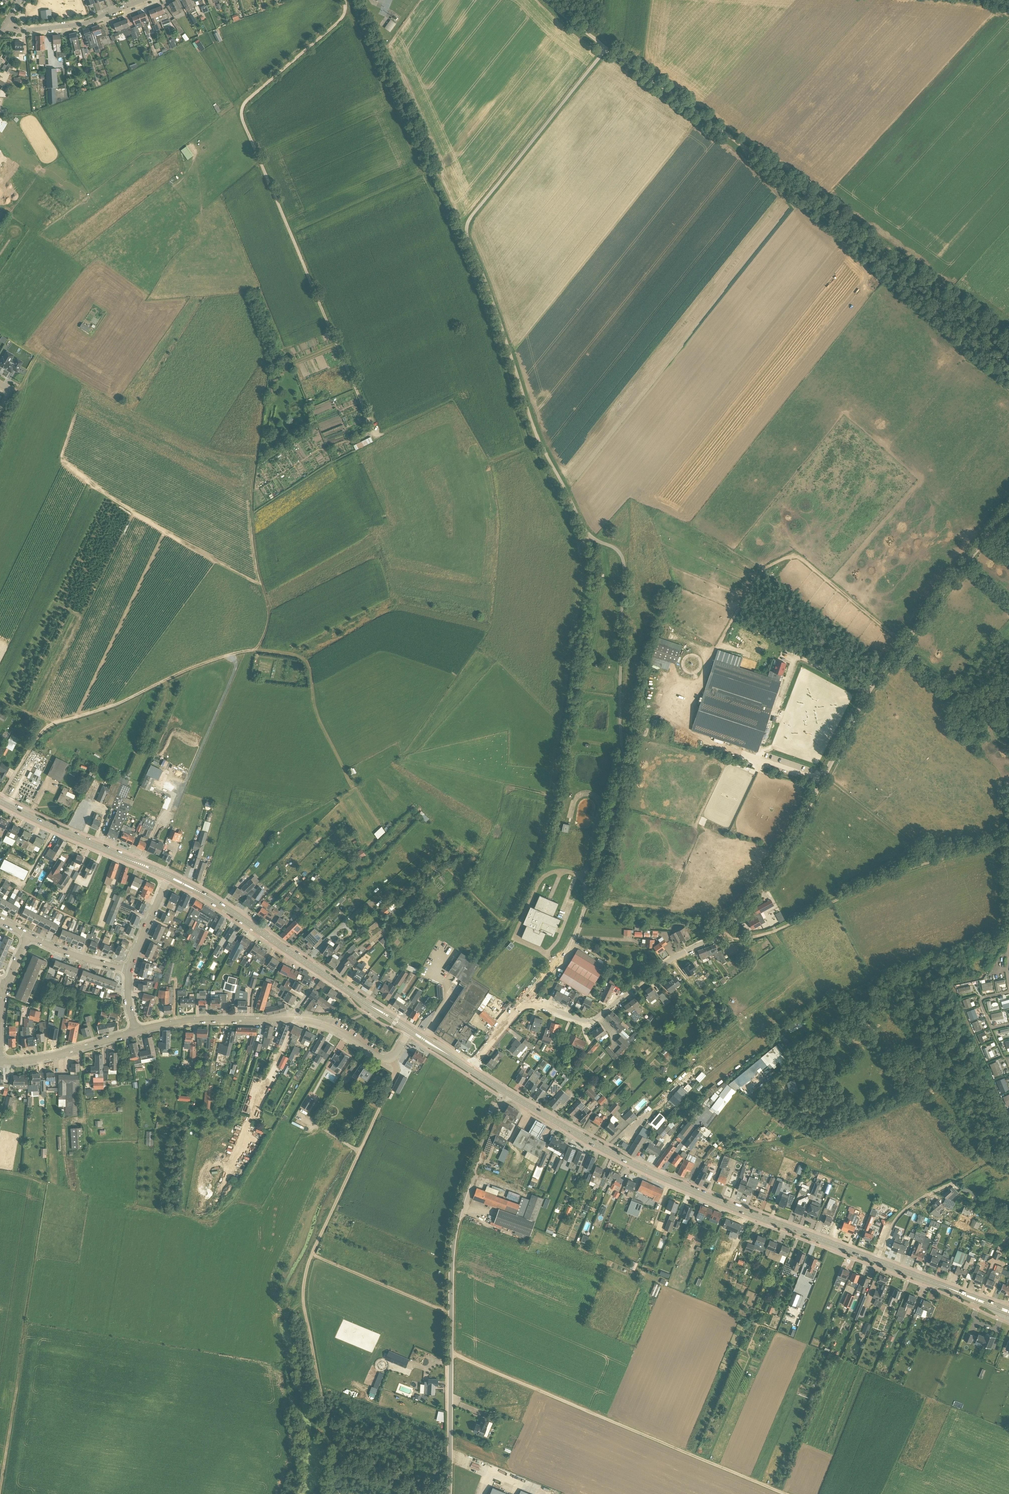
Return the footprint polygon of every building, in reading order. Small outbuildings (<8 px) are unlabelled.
[(189,13),(189,12),(190,12),(190,13),(195,11),(190,0),(182,0),(189,13)] [(195,2),(199,1),(201,6),(202,9),(206,7),(204,4),(203,2),(203,0),(194,0),(195,2)] [(167,7),(169,10),(174,17),(182,13),(177,1),(170,4),(171,5),(167,7)] [(163,6),(156,9),(159,16),(163,26),(172,23),(168,14),(167,14),(166,15),(165,13),(163,6)] [(159,16),(156,9),(149,11),(152,19),(152,18),(155,24),(158,23),(155,17),(159,16)] [(146,13),(139,15),(144,27),(145,31),(147,30),(149,30),(148,25),(149,24),(149,23),(146,13)] [(141,28),(144,27),(139,15),(133,18),(135,25),(136,25),(137,29),(141,28)] [(188,17),(193,25),(197,22),(193,15),(188,17)] [(128,20),(121,22),(124,29),(125,34),(131,32),(134,40),(138,39),(138,37),(137,36),(136,31),(134,28),(131,29),(128,20)] [(391,20),(385,28),(390,32),(396,24),(391,20)] [(122,29),(124,29),(121,22),(114,25),(117,31),(118,33),(115,35),(117,41),(121,40),(119,34),(122,33),(121,30),(122,29)] [(178,23),(174,25),(181,35),(184,32),(178,23)] [(97,43),(98,46),(100,52),(103,52),(102,48),(101,48),(100,44),(103,43),(102,41),(101,41),(100,38),(107,36),(106,31),(105,31),(105,30),(104,30),(103,29),(102,29),(101,29),(99,26),(92,28),(97,43)] [(84,39),(86,38),(87,41),(86,41),(88,46),(91,45),(92,48),(98,46),(97,43),(92,28),(84,31),(82,32),(84,39)] [(77,33),(74,33),(70,35),(72,43),(73,42),(75,51),(76,56),(82,55),(81,49),(77,33)] [(60,35),(53,36),(54,44),(57,44),(57,51),(56,51),(56,58),(64,57),(64,56),(64,52),(63,51),(61,51),(60,35)] [(44,36),(36,36),(37,51),(37,55),(39,55),(39,65),(46,65),(45,56),(45,50),(44,50),(44,36)] [(23,43),(15,43),(15,50),(13,50),(13,57),(19,57),(19,54),(27,54),(26,46),(23,46),(23,43)] [(9,61),(7,66),(12,69),(15,64),(9,61)] [(56,69),(46,70),(46,76),(46,79),(47,88),(48,88),(49,104),(55,104),(54,88),(57,88),(56,69)] [(0,80),(0,85),(3,87),(1,90),(4,92),(9,85),(0,80)] [(2,133),(8,122),(4,120),(0,117),(0,132),(2,133)] [(87,333),(90,328),(82,323),(79,327),(87,333)] [(3,358),(0,363),(0,365),(3,367),(3,366),(10,371),(12,368),(17,371),(24,375),(27,370),(20,366),(21,365),(16,362),(15,365),(10,361),(13,355),(7,352),(4,358),(3,358)] [(364,446),(373,442),(371,437),(362,442),(364,446)] [(650,617),(648,626),(654,627),(656,619),(650,617)] [(658,637),(656,643),(680,651),(682,645),(658,637)] [(680,651),(656,643),(652,655),(671,661),(675,663),(680,651)] [(773,672),(770,671),(768,677),(740,668),(743,657),(718,649),(715,660),(692,731),(747,749),(757,752),(759,744),(780,681),(779,681),(781,675),(773,672)] [(671,661),(652,655),(649,662),(669,669),(671,661)] [(773,672),(781,675),(782,675),(786,663),(777,661),(773,672)] [(5,747),(8,749),(12,751),(17,742),(9,738),(5,747)] [(70,764),(56,757),(47,775),(61,782),(70,764)] [(4,778),(9,767),(2,763),(0,766),(0,771),(3,773),(1,776),(0,776),(0,780),(2,781),(4,778)] [(40,781),(42,776),(33,772),(31,777),(40,781)] [(113,780),(109,788),(103,804),(111,807),(116,794),(121,783),(123,778),(124,776),(116,773),(113,780)] [(140,786),(150,791),(150,790),(152,786),(155,779),(146,775),(140,786)] [(131,787),(127,785),(121,783),(116,794),(117,794),(115,798),(111,807),(117,810),(114,818),(109,831),(108,831),(106,836),(116,840),(123,824),(127,815),(131,805),(132,806),(134,801),(126,798),(131,787)] [(103,804),(109,788),(102,785),(96,801),(103,803),(103,804)] [(70,807),(74,799),(66,795),(69,789),(64,787),(57,801),(70,807)] [(102,818),(98,816),(98,815),(95,813),(91,822),(92,823),(91,826),(94,828),(97,830),(97,829),(98,829),(101,822),(100,822),(102,818)] [(3,832),(8,822),(7,822),(8,821),(5,820),(5,821),(1,819),(0,821),(0,830),(3,832)] [(209,831),(211,822),(206,820),(203,829),(209,831)] [(571,825),(564,823),(562,830),(569,832),(571,825)] [(19,836),(17,835),(20,828),(14,825),(12,829),(10,828),(6,835),(16,840),(19,836)] [(126,842),(129,835),(132,828),(129,826),(127,829),(125,828),(120,839),(126,842)] [(378,838),(387,832),(382,827),(374,833),(378,838)] [(30,843),(27,842),(31,834),(24,830),(21,836),(19,835),(16,841),(23,844),(22,847),(27,850),(30,843)] [(178,842),(181,834),(171,830),(166,843),(170,844),(172,839),(178,842)] [(202,831),(199,842),(196,841),(193,850),(196,851),(191,866),(197,868),(208,833),(202,831)] [(129,835),(126,842),(132,844),(137,834),(134,832),(132,836),(129,835)] [(33,845),(30,843),(27,850),(32,853),(36,845),(40,847),(44,840),(37,837),(33,845)] [(137,847),(143,850),(148,839),(141,837),(137,847)] [(159,844),(155,842),(156,840),(153,838),(147,851),(153,854),(154,852),(159,854),(164,843),(160,841),(159,844)] [(55,861),(67,842),(60,839),(53,850),(50,848),(44,857),(54,863),(55,861)] [(168,862),(172,855),(173,852),(170,851),(168,854),(165,852),(162,859),(168,862)] [(81,864),(82,862),(84,857),(77,855),(76,858),(74,858),(71,865),(74,867),(76,862),(81,864)] [(64,862),(59,858),(47,876),(54,881),(52,884),(56,886),(62,876),(57,873),(64,862)] [(93,870),(94,868),(97,863),(96,863),(96,862),(94,861),(93,862),(90,860),(89,864),(88,864),(86,868),(82,877),(86,878),(90,869),(93,870)] [(119,864),(114,862),(112,861),(107,876),(104,883),(110,885),(113,878),(114,878),(119,864)] [(200,880),(206,863),(200,861),(195,878),(200,880)] [(123,866),(121,871),(118,882),(125,884),(128,876),(126,876),(127,873),(128,868),(123,866)] [(64,873),(62,876),(58,883),(56,886),(62,890),(64,887),(71,877),(64,873)] [(128,886),(127,889),(125,893),(129,895),(132,888),(138,890),(142,880),(135,877),(131,887),(128,886)] [(248,892),(256,884),(251,879),(241,890),(238,888),(235,891),(233,895),(238,899),(241,896),(243,897),(248,892)] [(147,882),(145,886),(144,888),(141,896),(147,898),(151,891),(154,885),(147,882)] [(75,884),(69,898),(68,898),(67,900),(68,901),(73,904),(80,886),(75,884)] [(266,891),(259,886),(253,895),(248,892),(245,895),(248,897),(244,903),(250,907),(254,901),(256,898),(259,900),(259,901),(266,891)] [(176,906),(177,903),(180,896),(173,893),(166,907),(172,910),(174,905),(176,906)] [(191,896),(187,894),(184,893),(178,907),(183,909),(184,907),(186,908),(191,896)] [(66,896),(61,894),(58,901),(62,903),(66,896)] [(8,901),(8,902),(4,909),(9,912),(14,905),(16,901),(18,896),(16,895),(13,899),(10,897),(8,901)] [(118,895),(117,895),(114,901),(106,922),(108,923),(112,925),(118,910),(120,905),(122,902),(123,897),(118,895)] [(129,897),(128,901),(136,904),(135,907),(143,911),(145,904),(138,901),(136,900),(137,898),(131,895),(130,898),(129,897)] [(527,925),(522,937),(521,937),(521,938),(540,946),(541,945),(546,933),(547,934),(553,936),(555,931),(554,931),(556,927),(557,927),(561,919),(553,916),(558,904),(559,903),(539,895),(539,896),(534,908),(530,906),(523,924),(527,925)] [(192,927),(196,920),(198,917),(198,916),(205,905),(196,900),(192,906),(195,908),(191,914),(194,915),(189,925),(192,927)] [(773,905),(771,900),(752,910),(756,918),(749,922),(753,929),(766,922),(760,912),(773,905)] [(265,917),(269,911),(272,906),(264,901),(261,904),(263,906),(259,913),(265,917)] [(396,906),(392,901),(390,903),(388,905),(387,904),(384,906),(385,908),(380,911),(384,916),(389,912),(394,908),(396,906)] [(120,905),(132,910),(133,911),(135,907),(122,902),(120,905)] [(14,905),(9,912),(15,915),(19,908),(14,905)] [(132,910),(120,905),(118,910),(129,915),(127,920),(130,921),(137,924),(140,917),(133,914),(131,913),(132,910)] [(198,916),(198,917),(204,920),(208,922),(215,911),(205,905),(198,916)] [(272,906),(269,911),(265,917),(271,921),(275,914),(277,915),(280,911),(272,906)] [(40,915),(36,913),(32,921),(38,924),(43,913),(44,912),(46,908),(44,907),(40,915)] [(27,918),(31,911),(25,908),(21,916),(27,918)] [(36,913),(31,911),(27,918),(32,921),(36,913)] [(49,916),(43,913),(38,924),(44,927),(49,916)] [(173,920),(175,916),(170,914),(169,916),(164,913),(161,920),(166,922),(169,923),(173,925),(174,921),(173,920)] [(215,929),(213,933),(219,937),(223,930),(220,928),(225,918),(218,913),(211,927),(215,929)] [(298,918),(295,921),(297,923),(298,924),(300,921),(305,917),(302,914),(301,915),(298,918)] [(49,916),(44,927),(49,930),(53,922),(55,919),(55,918),(53,917),(52,918),(49,916)] [(283,919),(280,917),(275,924),(276,924),(276,925),(278,926),(282,928),(285,923),(287,925),(289,922),(283,918),(283,919)] [(196,943),(196,942),(203,929),(202,928),(199,927),(201,923),(196,920),(192,927),(193,927),(192,929),(187,938),(190,940),(196,943)] [(303,928),(297,923),(295,921),(280,935),(286,940),(295,931),(297,934),(303,928)] [(59,925),(53,922),(49,930),(55,933),(54,933),(55,933),(59,925)] [(114,931),(118,933),(121,934),(123,935),(124,931),(126,932),(132,935),(135,929),(128,926),(127,929),(117,924),(114,931)] [(156,931),(167,935),(169,930),(180,935),(182,931),(170,927),(169,929),(166,927),(159,924),(156,931)] [(82,932),(80,936),(77,944),(83,947),(86,940),(89,941),(91,935),(87,933),(87,935),(84,934),(84,933),(86,928),(84,927),(82,932)] [(230,949),(232,951),(236,943),(233,941),(236,936),(235,935),(237,932),(231,928),(227,935),(225,938),(227,939),(230,941),(225,949),(229,951),(230,949)] [(315,936),(319,932),(315,928),(305,938),(307,941),(308,940),(310,941),(307,944),(311,948),(314,945),(316,948),(323,940),(321,938),(319,940),(315,936)] [(690,937),(685,928),(673,934),(677,943),(683,940),(683,941),(690,937)] [(60,938),(65,940),(68,932),(63,929),(59,938),(60,938)] [(209,932),(203,929),(196,942),(199,943),(201,945),(202,945),(209,932)] [(173,938),(167,935),(156,931),(153,938),(160,940),(164,942),(164,941),(166,942),(164,946),(169,948),(173,938)] [(65,940),(71,942),(74,934),(68,932),(65,940)] [(92,933),(91,935),(89,941),(91,942),(89,947),(95,950),(98,943),(94,941),(97,935),(92,933)] [(80,936),(74,934),(71,942),(77,944),(80,936)] [(238,938),(237,941),(247,948),(248,948),(252,941),(241,934),(238,938)] [(2,942),(10,945),(12,940),(13,940),(5,936),(2,942)] [(110,938),(105,936),(102,944),(104,945),(102,951),(108,953),(111,947),(107,945),(110,938)] [(331,946),(326,942),(320,950),(326,954),(326,953),(328,954),(329,953),(330,954),(333,951),(334,951),(335,950),(337,951),(340,947),(342,948),(346,943),(339,938),(335,944),(336,944),(334,947),(331,945),(331,946)] [(129,942),(123,939),(121,942),(123,943),(121,946),(119,945),(115,953),(122,956),(124,950),(125,951),(129,942)] [(660,942),(656,946),(654,944),(655,940),(646,939),(646,947),(652,948),(652,947),(654,947),(658,953),(665,949),(663,946),(667,944),(664,940),(660,943),(660,942)] [(2,942),(0,941),(0,942),(0,947),(7,951),(10,945),(2,942)] [(246,950),(247,948),(237,941),(236,943),(232,951),(229,957),(236,961),(239,955),(243,948),(246,950)] [(148,949),(155,952),(157,948),(160,950),(162,947),(158,945),(151,942),(148,949)] [(254,959),(262,947),(256,944),(249,953),(253,955),(251,957),(254,959)] [(351,953),(357,948),(354,944),(348,950),(351,953)] [(706,948),(709,956),(714,954),(715,959),(717,958),(718,962),(720,961),(722,964),(726,962),(722,951),(718,952),(715,944),(706,948)] [(219,945),(214,954),(218,956),(223,948),(219,945)] [(262,947),(254,959),(257,960),(258,959),(261,961),(259,963),(262,965),(264,962),(266,958),(264,957),(268,951),(262,947)] [(706,957),(709,956),(706,948),(698,951),(700,957),(701,960),(707,958),(706,957)] [(159,953),(155,952),(148,949),(145,955),(152,958),(156,960),(159,953)] [(605,966),(590,957),(578,949),(560,979),(587,996),(605,966)] [(351,955),(343,962),(338,970),(343,974),(348,966),(350,967),(352,965),(352,966),(357,961),(355,959),(359,956),(355,952),(352,955),(351,955)] [(467,984),(460,995),(471,1003),(478,1007),(486,996),(490,989),(471,977),(480,964),(461,952),(449,972),(467,984)] [(336,968),(340,961),(341,959),(343,957),(341,955),(339,957),(335,954),(332,956),(333,957),(329,963),(336,968)] [(31,960),(32,960),(41,964),(41,963),(46,965),(47,962),(38,958),(33,955),(31,960)] [(270,968),(272,965),(276,968),(280,962),(273,957),(269,963),(270,964),(268,967),(270,968)] [(250,963),(244,959),(241,964),(247,967),(250,963)] [(38,970),(39,968),(41,964),(32,960),(30,963),(28,966),(29,966),(38,970)] [(58,971),(61,962),(56,961),(56,960),(55,960),(52,969),(58,971)] [(141,969),(148,970),(149,967),(153,968),(154,964),(150,963),(143,961),(141,969)] [(169,961),(163,981),(170,983),(175,963),(169,961)] [(61,962),(58,971),(64,973),(67,964),(61,962)] [(365,973),(362,971),(366,964),(363,962),(362,964),(359,962),(356,967),(355,968),(357,970),(358,968),(359,969),(353,978),(359,982),(363,976),(365,973)] [(686,966),(683,968),(684,968),(683,969),(688,976),(695,971),(694,970),(697,969),(693,963),(690,965),(690,964),(687,966),(686,966)] [(67,964),(64,973),(66,974),(64,979),(65,979),(63,984),(66,985),(67,980),(69,975),(73,966),(67,964)] [(281,969),(280,971),(295,979),(299,972),(284,964),(283,964),(282,965),(281,965),(279,968),(281,969)] [(36,976),(36,975),(38,970),(29,966),(28,970),(27,969),(26,972),(27,973),(36,976)] [(73,966),(69,975),(75,977),(78,968),(77,968),(73,966)] [(388,968),(382,981),(387,983),(393,970),(388,968)] [(148,970),(141,969),(140,976),(147,977),(151,978),(152,975),(147,974),(148,970)] [(80,978),(86,980),(88,972),(84,970),(83,970),(80,978)] [(309,972),(304,970),(302,973),(305,975),(302,982),(309,985),(312,978),(307,976),(309,972)] [(368,975),(372,978),(370,981),(367,979),(363,985),(369,989),(372,984),(373,985),(379,976),(375,973),(371,970),(368,975)] [(389,1000),(397,987),(399,985),(400,986),(408,973),(403,970),(395,982),(395,983),(394,985),(390,983),(388,986),(386,984),(385,983),(380,990),(384,992),(382,995),(389,1000)] [(88,972),(86,980),(91,982),(94,974),(88,972)] [(33,983),(34,981),(36,976),(27,973),(25,976),(25,975),(23,979),(24,979),(33,983)] [(94,974),(91,982),(97,984),(100,976),(94,974)] [(100,976),(97,984),(103,986),(106,978),(100,976)] [(675,988),(680,984),(675,977),(669,981),(669,982),(666,985),(665,984),(665,985),(671,992),(676,989),(675,988)] [(106,978),(103,986),(105,987),(104,991),(103,996),(105,997),(107,992),(109,988),(111,980),(106,978)] [(30,989),(31,987),(33,983),(24,979),(23,982),(22,982),(21,985),(30,989)] [(995,981),(997,992),(1001,991),(999,985),(1006,984),(1005,979),(995,981)] [(111,980),(109,988),(111,989),(114,990),(117,982),(116,982),(111,980)] [(145,984),(140,983),(139,989),(148,990),(149,987),(152,987),(153,984),(155,984),(155,981),(154,981),(154,982),(153,981),(145,980),(145,984)] [(235,993),(236,988),(237,984),(235,984),(230,982),(226,981),(223,990),(235,993)] [(272,983),(265,981),(257,1008),(264,1010),(272,983)] [(284,986),(291,990),(290,989),(291,986),(300,991),(303,985),(296,981),(294,984),(287,981),(284,986)] [(983,991),(993,989),(992,982),(981,984),(983,991)] [(560,1001),(564,994),(560,992),(563,987),(557,983),(554,990),(557,991),(554,997),(560,1001)] [(605,992),(611,994),(615,986),(614,985),(609,983),(607,986),(605,984),(603,988),(606,989),(605,992)] [(694,988),(701,998),(709,993),(701,983),(694,988)] [(404,1000),(399,997),(406,986),(403,984),(395,996),(397,998),(392,1005),(393,1005),(398,1009),(404,1001),(404,1000)] [(28,995),(28,994),(30,989),(21,985),(20,988),(19,988),(18,991),(19,991),(28,995)] [(291,990),(284,986),(281,985),(279,988),(284,991),(280,997),(293,1004),(297,997),(288,992),(288,993),(287,992),(289,989),(291,990)] [(172,1005),(172,1003),(173,1003),(174,987),(161,986),(159,990),(159,998),(162,998),(162,1003),(164,1004),(165,1014),(173,1013),(172,1005)] [(663,992),(658,996),(651,986),(645,990),(648,993),(645,995),(650,1002),(657,997),(657,998),(658,998),(659,998),(660,998),(665,1005),(671,1001),(663,992)] [(960,995),(972,992),(970,986),(959,988),(960,995)] [(328,1001),(331,1003),(333,1005),(336,1000),(334,998),(338,992),(331,988),(327,994),(331,996),(328,1001)] [(314,989),(309,997),(312,999),(316,1002),(320,996),(318,995),(319,993),(314,989)] [(564,994),(560,1001),(567,1004),(570,998),(573,1000),(576,993),(570,990),(567,996),(564,994)] [(15,997),(25,1001),(28,995),(19,991),(17,995),(17,994),(15,997)] [(414,1004),(414,1005),(414,1004),(422,993),(418,991),(413,999),(411,998),(408,1003),(404,1000),(404,1001),(398,1009),(404,1013),(409,1006),(412,1008),(414,1004)] [(611,994),(605,992),(604,993),(599,991),(597,995),(602,998),(600,1000),(606,1003),(611,994)] [(197,993),(197,1002),(199,1002),(199,1007),(206,1007),(206,1000),(206,995),(200,995),(200,993),(197,993)] [(155,997),(144,994),(143,1000),(147,1001),(144,1014),(150,1015),(155,997)] [(211,995),(211,998),(211,1007),(221,1007),(221,1001),(227,1001),(227,994),(218,994),(216,995),(211,995)] [(471,1003),(460,995),(450,1009),(457,1014),(447,1029),(452,1032),(454,1029),(471,1003)] [(194,996),(190,996),(190,999),(182,999),(181,1006),(195,1007),(195,999),(194,996)] [(336,1008),(320,996),(316,1002),(332,1013),(336,1008)] [(592,1002),(591,1001),(593,999),(587,996),(586,999),(585,998),(584,1000),(579,998),(577,1003),(582,1005),(580,1009),(585,1011),(586,1007),(589,1009),(592,1002)] [(248,999),(235,998),(235,1004),(239,1005),(238,1008),(247,1009),(248,1001),(248,999)] [(635,1009),(636,1011),(639,1014),(642,1011),(638,1005),(640,1004),(635,998),(630,1002),(635,1009)] [(972,1007),(969,998),(963,1000),(966,1009),(972,1007)] [(312,999),(306,1009),(310,1011),(316,1002),(312,999)] [(986,1001),(989,1012),(1000,1009),(999,1005),(992,1007),(991,1000),(986,1001)] [(420,1008),(422,1004),(419,1002),(417,1006),(414,1004),(414,1005),(412,1008),(414,1009),(410,1016),(416,1020),(420,1013),(421,1014),(423,1010),(420,1008)] [(629,1012),(631,1011),(633,1014),(631,1015),(635,1022),(642,1016),(639,1014),(636,1011),(635,1009),(630,1002),(624,1006),(629,1012)] [(267,1008),(268,1013),(268,1015),(279,1012),(286,1010),(290,1008),(289,1006),(286,1004),(284,1003),(277,1006),(267,1008)] [(468,1022),(478,1007),(471,1003),(454,1029),(465,1036),(469,1038),(476,1027),(468,1022)] [(31,1009),(29,1015),(39,1018),(41,1011),(31,1009)] [(457,1014),(450,1009),(440,1024),(447,1029),(457,1014)] [(691,1012),(697,1018),(700,1015),(695,1009),(691,1012)] [(975,1009),(967,1012),(971,1020),(978,1017),(975,1009)] [(496,1021),(484,1010),(480,1015),(492,1026),(496,1021)] [(103,1016),(116,1020),(118,1014),(110,1011),(109,1013),(102,1011),(97,1026),(98,1033),(113,1029),(116,1022),(107,1024),(99,1025),(103,1016)] [(629,1036),(622,1030),(624,1028),(618,1022),(621,1020),(612,1011),(610,1014),(609,1013),(605,1017),(614,1026),(614,1027),(619,1032),(618,1033),(621,1036),(625,1039),(626,1040),(628,1038),(629,1036)] [(1002,1012),(991,1014),(993,1021),(1004,1019),(1002,1012)] [(28,1020),(27,1022),(27,1027),(26,1027),(26,1028),(28,1046),(34,1045),(33,1037),(31,1037),(29,1027),(33,1027),(33,1020),(38,1022),(39,1018),(29,1015),(28,1020)] [(533,1024),(532,1029),(535,1030),(535,1031),(539,1032),(541,1026),(543,1020),(535,1017),(533,1024)] [(64,1028),(71,1029),(69,1041),(75,1043),(79,1023),(69,1022),(69,1019),(66,1019),(64,1028)] [(788,1026),(790,1032),(803,1026),(800,1020),(788,1026)] [(973,1023),(976,1032),(982,1030),(978,1020),(973,1023)] [(45,1041),(43,1028),(46,1028),(45,1022),(39,1023),(41,1033),(37,1034),(38,1041),(45,1041)] [(54,1023),(49,1022),(47,1038),(50,1038),(56,1039),(58,1028),(53,1027),(54,1023)] [(561,1025),(552,1022),(550,1030),(559,1033),(561,1025)] [(83,1024),(85,1028),(81,1029),(83,1036),(90,1034),(88,1027),(87,1023),(83,1024)] [(279,1038),(272,1035),(270,1044),(269,1044),(269,1045),(274,1048),(276,1043),(282,1045),(289,1026),(284,1024),(279,1038)] [(465,1036),(454,1029),(452,1032),(447,1029),(440,1024),(435,1032),(458,1048),(465,1036)] [(266,1033),(264,1043),(269,1044),(270,1044),(272,1035),(274,1027),(267,1025),(265,1033),(266,1033)] [(293,1038),(290,1044),(295,1046),(295,1045),(303,1029),(294,1025),(291,1032),(293,1033),(291,1037),(293,1038)] [(601,1038),(607,1033),(602,1026),(596,1031),(595,1030),(592,1032),(598,1041),(602,1039),(601,1038)] [(245,1039),(247,1035),(247,1028),(237,1027),(233,1043),(237,1044),(238,1040),(239,1039),(245,1039)] [(247,1028),(247,1035),(253,1035),(249,1050),(252,1051),(257,1035),(257,1028),(247,1028)] [(202,1036),(208,1036),(208,1029),(198,1029),(197,1046),(202,1046),(202,1036)] [(545,1029),(541,1042),(550,1044),(552,1038),(548,1037),(550,1030),(545,1029)] [(170,1049),(171,1030),(164,1031),(163,1042),(159,1042),(159,1048),(162,1048),(162,1052),(170,1052),(170,1049)] [(229,1030),(225,1045),(220,1044),(217,1052),(218,1053),(216,1061),(219,1062),(215,1078),(218,1078),(217,1082),(222,1083),(228,1060),(236,1032),(229,1030)] [(316,1035),(314,1034),(306,1031),(301,1043),(304,1044),(306,1040),(310,1042),(311,1040),(313,1041),(316,1035)] [(186,1044),(191,1044),(190,1059),(195,1060),(196,1042),(193,1042),(194,1032),(187,1032),(186,1044)] [(978,1035),(981,1044),(985,1042),(982,1037),(986,1035),(985,1032),(978,1035)] [(311,1053),(316,1055),(326,1038),(322,1035),(311,1053)] [(586,1043),(572,1035),(568,1041),(582,1049),(586,1043)] [(626,1040),(630,1044),(635,1038),(632,1035),(629,1038),(628,1038),(626,1040)] [(469,1038),(465,1036),(458,1048),(461,1050),(462,1048),(467,1051),(472,1044),(467,1040),(469,1038)] [(626,1040),(625,1039),(621,1036),(616,1041),(621,1047),(615,1053),(609,1046),(605,1049),(615,1060),(619,1056),(622,1052),(625,1049),(629,1045),(630,1044),(626,1040)] [(140,1052),(142,1059),(156,1056),(152,1037),(145,1039),(148,1050),(140,1052)] [(524,1052),(522,1051),(526,1047),(517,1039),(513,1044),(514,1044),(509,1050),(516,1056),(516,1055),(519,1058),(524,1052)] [(597,1040),(587,1051),(588,1052),(586,1054),(589,1056),(600,1044),(597,1040)] [(133,1054),(130,1055),(128,1056),(129,1061),(131,1060),(140,1058),(137,1042),(130,1044),(133,1054)] [(262,1044),(255,1042),(253,1049),(260,1051),(262,1044)] [(328,1043),(324,1051),(321,1049),(318,1054),(323,1057),(327,1052),(330,1053),(334,1047),(328,1043)] [(301,1048),(295,1045),(295,1046),(292,1052),(298,1055),(301,1048)] [(418,1061),(422,1063),(426,1056),(416,1050),(412,1057),(418,1061)] [(498,1050),(495,1054),(491,1059),(486,1064),(492,1069),(497,1063),(495,1061),(496,1059),(497,1060),(499,1057),(500,1058),(504,1054),(498,1050)] [(339,1056),(338,1055),(335,1053),(331,1058),(332,1058),(335,1060),(336,1061),(334,1063),(334,1064),(341,1069),(342,1069),(341,1068),(349,1057),(350,1057),(350,1056),(342,1051),(342,1052),(339,1056)] [(110,1053),(110,1066),(103,1066),(103,1081),(108,1081),(108,1073),(116,1073),(116,1069),(117,1070),(117,1053),(110,1053)] [(91,1073),(99,1073),(99,1078),(100,1078),(100,1082),(94,1082),(94,1089),(103,1088),(102,1055),(96,1055),(96,1067),(91,1067),(91,1073)] [(143,1067),(142,1062),(141,1059),(133,1061),(134,1068),(143,1067)] [(283,1069),(287,1061),(282,1059),(278,1067),(283,1069)] [(203,1111),(210,1112),(212,1092),(212,1085),(211,1085),(213,1065),(212,1061),(208,1061),(203,1111)] [(413,1064),(408,1061),(405,1066),(410,1069),(413,1064)] [(991,1065),(996,1077),(1003,1074),(998,1062),(991,1065)] [(74,1071),(74,1075),(79,1075),(79,1071),(79,1063),(72,1064),(72,1067),(70,1067),(70,1071),(74,1071)] [(356,1080),(364,1085),(372,1073),(364,1068),(365,1067),(361,1064),(353,1076),(357,1079),(356,1080)] [(525,1071),(522,1069),(519,1074),(517,1077),(518,1077),(516,1081),(518,1082),(518,1083),(521,1084),(526,1077),(522,1075),(525,1071)] [(51,1080),(51,1086),(55,1085),(54,1072),(46,1073),(47,1080),(51,1080)] [(533,1072),(531,1076),(525,1086),(533,1091),(537,1084),(534,1082),(537,1078),(538,1079),(540,1076),(533,1072)] [(28,1092),(39,1091),(38,1086),(37,1086),(37,1081),(40,1080),(40,1073),(32,1074),(32,1075),(31,1075),(31,1084),(33,1084),(33,1085),(29,1085),(28,1092)] [(407,1078),(401,1074),(393,1090),(399,1093),(407,1078)] [(4,1089),(3,1093),(7,1094),(8,1088),(5,1087),(5,1088),(4,1087),(4,1083),(3,1075),(0,1075),(0,1090),(4,1089)] [(13,1081),(13,1086),(24,1086),(24,1088),(27,1088),(27,1080),(24,1080),(24,1076),(14,1076),(14,1081),(13,1081)] [(1005,1078),(997,1081),(1002,1092),(1006,1091),(1005,1089),(1008,1088),(1005,1078)] [(553,1096),(563,1087),(560,1085),(554,1081),(547,1092),(553,1096)] [(79,1115),(79,1082),(66,1082),(66,1095),(66,1115),(79,1115)] [(718,1114),(736,1091),(726,1083),(720,1088),(719,1087),(717,1088),(712,1092),(705,1100),(709,1103),(707,1106),(718,1114)] [(533,1098),(539,1102),(547,1089),(542,1085),(533,1098)] [(688,1092),(681,1086),(670,1099),(677,1105),(688,1092)] [(585,1092),(593,1099),(597,1095),(589,1087),(585,1092)] [(569,1097),(561,1090),(549,1104),(555,1108),(563,1099),(565,1101),(569,1097)] [(13,1097),(7,1096),(5,1105),(11,1107),(13,1097)] [(308,1096),(301,1106),(309,1110),(315,1100),(308,1096)] [(604,1097),(599,1103),(601,1105),(607,1099),(604,1097)] [(579,1108),(582,1110),(586,1106),(579,1099),(567,1111),(572,1116),(579,1108)] [(620,1106),(615,1102),(609,1110),(613,1114),(620,1106)] [(668,1104),(662,1112),(667,1116),(673,1108),(668,1104)] [(497,1117),(484,1151),(489,1153),(493,1145),(496,1135),(500,1125),(503,1126),(505,1123),(504,1123),(510,1114),(512,1115),(515,1109),(510,1106),(510,1105),(508,1106),(505,1112),(501,1119),(497,1118),(497,1117)] [(586,1106),(582,1110),(584,1112),(578,1118),(584,1123),(587,1120),(586,1119),(589,1115),(592,1112),(586,1106)] [(504,1123),(505,1123),(510,1126),(515,1118),(519,1111),(515,1109),(512,1115),(510,1114),(504,1123)] [(636,1115),(631,1110),(623,1117),(629,1122),(636,1115)] [(660,1113),(651,1124),(657,1129),(666,1119),(660,1113)] [(606,1116),(603,1115),(601,1118),(596,1115),(593,1121),(600,1125),(603,1119),(604,1119),(606,1116)] [(615,1123),(619,1119),(614,1115),(610,1119),(615,1123)] [(305,1129),(307,1125),(293,1120),(292,1124),(305,1129)] [(611,1122),(605,1128),(612,1135),(618,1128),(621,1125),(617,1122),(614,1125),(611,1122)] [(682,1140),(693,1126),(688,1122),(677,1136),(682,1140)] [(656,1139),(654,1142),(652,1142),(651,1144),(649,1143),(645,1150),(651,1153),(659,1140),(660,1137),(662,1139),(668,1132),(671,1128),(664,1123),(661,1126),(657,1132),(659,1134),(656,1139)] [(677,1128),(674,1126),(667,1133),(670,1136),(677,1128)] [(72,1149),(84,1148),(83,1127),(70,1128),(72,1149)] [(644,1142),(646,1139),(650,1131),(647,1129),(643,1127),(639,1134),(628,1152),(635,1156),(644,1142)] [(525,1150),(534,1135),(522,1128),(513,1144),(522,1149),(523,1148),(525,1150)] [(695,1143),(699,1138),(702,1134),(703,1134),(696,1129),(684,1144),(691,1150),(696,1144),(695,1143)] [(702,1134),(699,1138),(705,1143),(708,1139),(707,1138),(702,1134)] [(499,1136),(496,1135),(493,1145),(503,1150),(503,1148),(507,1141),(499,1136)] [(534,1135),(525,1150),(528,1151),(525,1156),(528,1158),(531,1158),(533,1154),(538,1157),(546,1142),(534,1135)] [(555,1149),(560,1140),(557,1137),(556,1138),(553,1136),(549,1145),(555,1149)] [(560,1140),(555,1149),(562,1153),(567,1144),(564,1142),(564,1141),(561,1140),(560,1140)] [(664,1143),(659,1140),(651,1153),(657,1157),(664,1144),(664,1143)] [(666,1162),(673,1152),(675,1149),(670,1146),(661,1157),(655,1166),(660,1169),(665,1161),(666,1162)] [(575,1160),(576,1157),(573,1156),(576,1149),(569,1147),(564,1158),(571,1161),(568,1167),(571,1169),(574,1162),(575,1160)] [(509,1150),(503,1148),(503,1150),(498,1160),(504,1162),(509,1150)] [(578,1151),(576,1157),(575,1160),(574,1162),(580,1165),(578,1171),(581,1173),(586,1161),(583,1160),(585,1153),(578,1151)] [(680,1155),(678,1154),(671,1163),(676,1166),(682,1159),(684,1160),(688,1155),(683,1151),(680,1155)] [(539,1166),(542,1168),(548,1154),(545,1152),(539,1166)] [(689,1154),(686,1159),(694,1163),(696,1158),(689,1154)] [(589,1155),(584,1167),(591,1169),(595,1157),(589,1155)] [(724,1155),(721,1162),(720,1167),(722,1168),(717,1182),(724,1185),(730,1169),(726,1168),(730,1158),(724,1155)] [(554,1170),(558,1171),(563,1161),(559,1159),(554,1170)] [(684,1162),(678,1174),(684,1177),(687,1170),(690,1171),(693,1166),(694,1163),(686,1159),(685,1159),(684,1162)] [(707,1174),(706,1173),(710,1164),(712,1161),(709,1159),(707,1162),(705,1161),(698,1176),(704,1180),(707,1174)] [(596,1166),(594,1171),(590,1181),(596,1183),(595,1185),(593,1189),(597,1190),(599,1185),(600,1185),(602,1179),(599,1178),(603,1169),(596,1166)] [(602,1178),(602,1179),(600,1185),(599,1185),(603,1187),(605,1183),(610,1185),(613,1179),(615,1180),(616,1180),(618,1176),(619,1174),(611,1170),(606,1179),(602,1178)] [(616,1180),(615,1180),(611,1188),(614,1190),(618,1189),(620,1187),(623,1180),(618,1176),(616,1180)] [(707,1184),(705,1187),(708,1189),(710,1184),(708,1183),(708,1182),(704,1180),(698,1176),(695,1182),(702,1185),(703,1182),(707,1184)] [(746,1186),(744,1192),(750,1195),(753,1188),(756,1190),(759,1180),(758,1180),(755,1179),(750,1177),(748,1182),(746,1186)] [(628,1180),(625,1187),(629,1189),(627,1195),(632,1198),(633,1195),(634,1193),(634,1192),(635,1191),(632,1190),(635,1183),(628,1180)] [(655,1195),(653,1200),(658,1202),(663,1189),(654,1185),(653,1185),(643,1180),(638,1191),(641,1193),(642,1189),(655,1195)] [(746,1186),(748,1182),(744,1181),(741,1180),(740,1183),(737,1190),(744,1192),(746,1186)] [(776,1180),(771,1192),(779,1195),(783,1183),(776,1180)] [(829,1183),(827,1189),(836,1192),(838,1186),(829,1183)] [(947,1199),(951,1200),(959,1193),(953,1187),(944,1195),(947,1199)] [(974,1196),(976,1193),(964,1187),(961,1190),(974,1196)] [(473,1199),(496,1207),(492,1217),(496,1218),(494,1223),(530,1236),(544,1198),(532,1194),(530,1200),(522,1197),(520,1205),(492,1195),(492,1193),(477,1188),(473,1199)] [(768,1191),(765,1189),(763,1193),(760,1191),(758,1197),(764,1200),(766,1194),(768,1191)] [(789,1196),(783,1194),(779,1205),(785,1208),(785,1206),(790,1208),(795,1196),(790,1194),(789,1196)] [(636,1196),(633,1195),(632,1198),(631,1200),(642,1205),(643,1203),(635,1199),(636,1196)] [(795,1213),(798,1214),(798,1213),(802,1214),(805,1207),(806,1208),(809,1200),(808,1200),(804,1198),(799,1200),(795,1212),(795,1213)] [(944,1202),(942,1204),(939,1200),(933,1205),(936,1209),(930,1213),(941,1218),(942,1216),(942,1215),(939,1211),(944,1206),(952,1210),(954,1206),(956,1202),(951,1200),(947,1199),(946,1198),(944,1202)] [(674,1222),(676,1216),(674,1216),(679,1204),(675,1202),(675,1201),(670,1199),(666,1208),(672,1211),(670,1216),(668,1220),(674,1222)] [(836,1209),(833,1208),(835,1201),(830,1199),(826,1208),(825,1208),(823,1213),(827,1215),(824,1223),(830,1225),(836,1209)] [(810,1204),(807,1212),(811,1213),(811,1214),(813,1215),(817,1216),(820,1208),(819,1207),(821,1204),(812,1201),(811,1204),(810,1204)] [(692,1210),(693,1208),(686,1205),(681,1217),(688,1220),(690,1215),(693,1216),(694,1211),(692,1210)] [(707,1207),(701,1205),(696,1217),(703,1219),(705,1215),(707,1207)] [(707,1207),(705,1215),(710,1217),(719,1221),(722,1213),(707,1207)] [(847,1232),(851,1221),(856,1209),(849,1207),(848,1210),(849,1211),(849,1212),(847,1218),(848,1219),(847,1222),(844,1221),(841,1229),(847,1232)] [(972,1210),(965,1207),(961,1214),(969,1217),(972,1210)] [(860,1211),(856,1209),(851,1221),(847,1232),(852,1234),(856,1226),(853,1225),(856,1215),(858,1216),(860,1211)] [(627,1211),(625,1217),(631,1220),(633,1213),(627,1211)] [(868,1231),(870,1225),(871,1226),(875,1217),(869,1215),(864,1229),(868,1231)] [(743,1224),(726,1217),(723,1225),(731,1228),(729,1234),(736,1237),(738,1231),(739,1232),(743,1224)] [(978,1229),(981,1223),(973,1219),(970,1226),(978,1229)] [(583,1230),(590,1232),(593,1221),(586,1220),(583,1230)] [(674,1222),(668,1220),(665,1230),(671,1232),(674,1222)] [(703,1226),(698,1238),(704,1240),(709,1229),(703,1226)] [(874,1231),(871,1230),(869,1233),(865,1232),(863,1238),(870,1241),(874,1231)] [(921,1247),(925,1237),(916,1233),(914,1239),(911,1245),(914,1246),(913,1249),(914,1249),(911,1257),(917,1259),(921,1247)] [(891,1249),(898,1251),(901,1244),(902,1240),(899,1239),(900,1236),(897,1234),(891,1249)] [(589,1237),(583,1235),(581,1242),(587,1244),(589,1237)] [(755,1242),(754,1246),(764,1250),(765,1246),(763,1245),(766,1237),(762,1236),(762,1237),(758,1235),(755,1242)] [(926,1248),(930,1239),(925,1237),(921,1247),(924,1248),(925,1249),(926,1248)] [(767,1257),(773,1259),(776,1252),(773,1252),(777,1243),(770,1240),(767,1248),(771,1249),(767,1257)] [(901,1244),(898,1251),(905,1254),(909,1242),(906,1240),(904,1245),(901,1244)] [(754,1246),(748,1243),(745,1250),(752,1252),(754,1246)] [(776,1252),(773,1259),(780,1262),(783,1254),(786,1256),(789,1248),(782,1245),(779,1254),(776,1252)] [(925,1253),(922,1252),(924,1248),(921,1247),(917,1259),(922,1261),(925,1253)] [(940,1259),(935,1257),(937,1250),(933,1248),(929,1259),(932,1260),(930,1264),(937,1266),(940,1259)] [(955,1273),(961,1276),(969,1255),(958,1251),(953,1264),(958,1266),(955,1273)] [(794,1260),(791,1268),(797,1270),(799,1266),(798,1265),(799,1261),(802,1263),(805,1254),(799,1252),(795,1261),(794,1260)] [(961,1276),(966,1278),(968,1273),(969,1270),(967,1269),(970,1262),(973,1263),(975,1257),(969,1255),(961,1276)] [(811,1257),(809,1261),(808,1265),(810,1265),(808,1269),(807,1269),(804,1276),(813,1279),(816,1271),(813,1269),(817,1259),(811,1257)] [(951,1260),(943,1257),(941,1262),(943,1263),(941,1268),(948,1271),(951,1260)] [(630,1268),(635,1270),(638,1263),(633,1261),(630,1268)] [(823,1267),(819,1277),(823,1278),(824,1275),(832,1277),(837,1266),(829,1263),(827,1267),(826,1267),(826,1268),(823,1267)] [(982,1271),(979,1270),(981,1266),(977,1265),(974,1272),(978,1273),(977,1274),(974,1281),(981,1284),(984,1277),(980,1275),(982,1271)] [(849,1271),(843,1269),(839,1279),(837,1278),(834,1284),(839,1286),(841,1280),(845,1282),(849,1271)] [(1001,1276),(1002,1273),(995,1271),(995,1270),(994,1270),(993,1270),(993,1271),(992,1271),(991,1272),(989,1279),(988,1279),(986,1285),(993,1288),(996,1282),(998,1283),(1001,1276)] [(853,1273),(851,1277),(850,1280),(849,1279),(847,1284),(852,1286),(853,1285),(855,1285),(856,1282),(859,1275),(853,1273)] [(885,1285),(886,1283),(888,1278),(885,1277),(880,1275),(878,1279),(877,1282),(881,1283),(878,1291),(875,1290),(872,1297),(883,1301),(888,1286),(885,1285)] [(863,1276),(861,1281),(860,1284),(859,1284),(856,1290),(863,1293),(866,1286),(868,1283),(867,1283),(869,1279),(863,1276)] [(1008,1286),(1008,1278),(1007,1281),(1008,1281),(1007,1285),(1003,1284),(1001,1291),(1006,1293),(1008,1286)] [(651,1294),(657,1296),(661,1285),(656,1283),(651,1294)] [(898,1298),(899,1296),(901,1291),(900,1291),(900,1290),(898,1289),(898,1290),(895,1289),(893,1292),(892,1292),(887,1305),(891,1306),(894,1297),(898,1298)] [(794,1292),(789,1304),(799,1308),(803,1296),(794,1292)] [(854,1295),(847,1293),(843,1305),(849,1307),(854,1295)] [(914,1305),(913,1305),(916,1297),(915,1296),(914,1295),(913,1296),(909,1294),(907,1302),(906,1301),(902,1310),(899,1309),(898,1312),(903,1314),(905,1310),(906,1311),(908,1308),(913,1310),(914,1305)] [(924,1309),(928,1311),(931,1303),(924,1300),(921,1308),(918,1307),(915,1314),(913,1319),(915,1320),(917,1315),(921,1316),(924,1309)] [(871,1325),(866,1323),(862,1333),(867,1335),(871,1325)] [(996,1337),(987,1333),(985,1337),(979,1334),(978,1337),(974,1336),(974,1335),(968,1332),(964,1340),(971,1343),(973,1338),(977,1340),(983,1343),(982,1344),(991,1348),(992,1347),(995,1348),(996,1344),(993,1343),(996,1337)] [(409,1360),(389,1351),(386,1359),(406,1368),(409,1360)] [(380,1372),(374,1387),(378,1388),(384,1373),(380,1372)] [(425,1381),(425,1385),(424,1394),(435,1395),(435,1386),(438,1386),(438,1380),(429,1380),(429,1382),(425,1381)] [(486,1428),(489,1422),(482,1419),(479,1426),(476,1424),(473,1432),(483,1436),(487,1429),(486,1428)]
